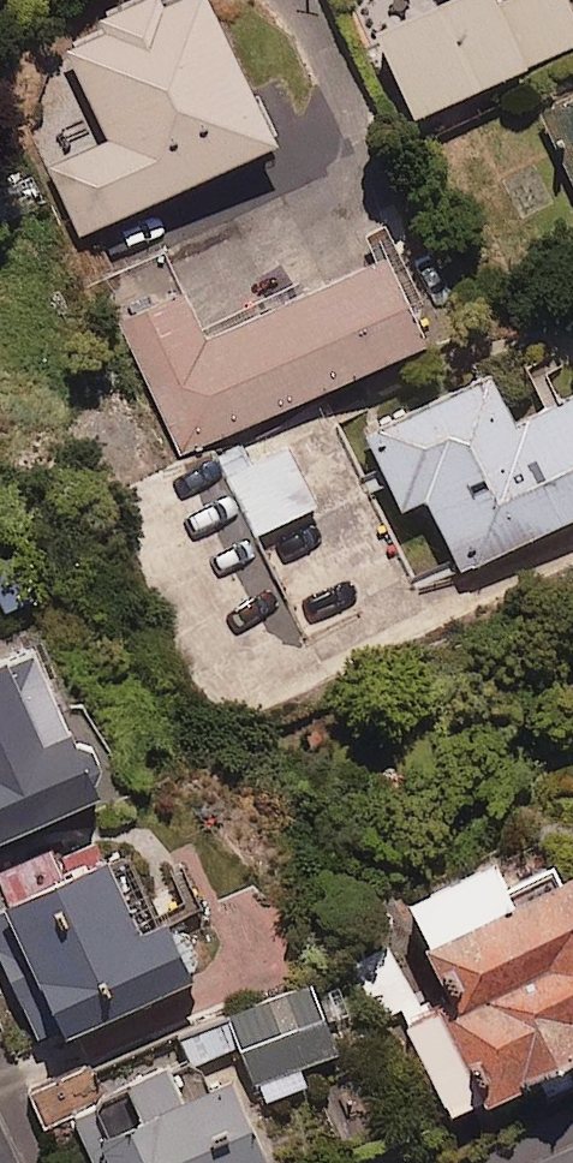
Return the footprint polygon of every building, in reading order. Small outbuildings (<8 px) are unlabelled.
[(228,0),(121,0),(95,13),(101,26),(44,54),(61,89),(23,108),(81,227),(289,126),(228,0)] [(383,14),(422,103),(572,37),(572,0),(414,0),(383,14)] [(544,104),(572,163),(572,89),(544,104)] [(437,327),(395,241),(212,330),(168,239),(101,272),(186,448),(437,327)] [(533,436),(507,385),(380,448),(416,521),(436,511),(474,588),(572,539),(572,416),(533,436)] [(321,499),(291,440),(234,470),(264,529),(321,499)] [(24,549),(0,558),(0,595),(4,607),(40,594),(24,549)] [(119,775),(50,620),(0,643),(0,828),(119,775)] [(511,842),(406,890),(455,999),(408,1021),(448,1109),(535,1069),(532,1062),(572,1044),(572,860),(529,880),(511,842)] [(116,845),(0,896),(0,941),(43,1039),(209,965),(180,901),(147,915),(116,845)] [(99,1085),(79,1040),(19,1066),(47,1129),(79,1115),(100,1162),(289,1162),(261,1099),(308,1078),(301,1062),(348,1042),(316,969),(180,1029),(187,1046),(99,1085)]
